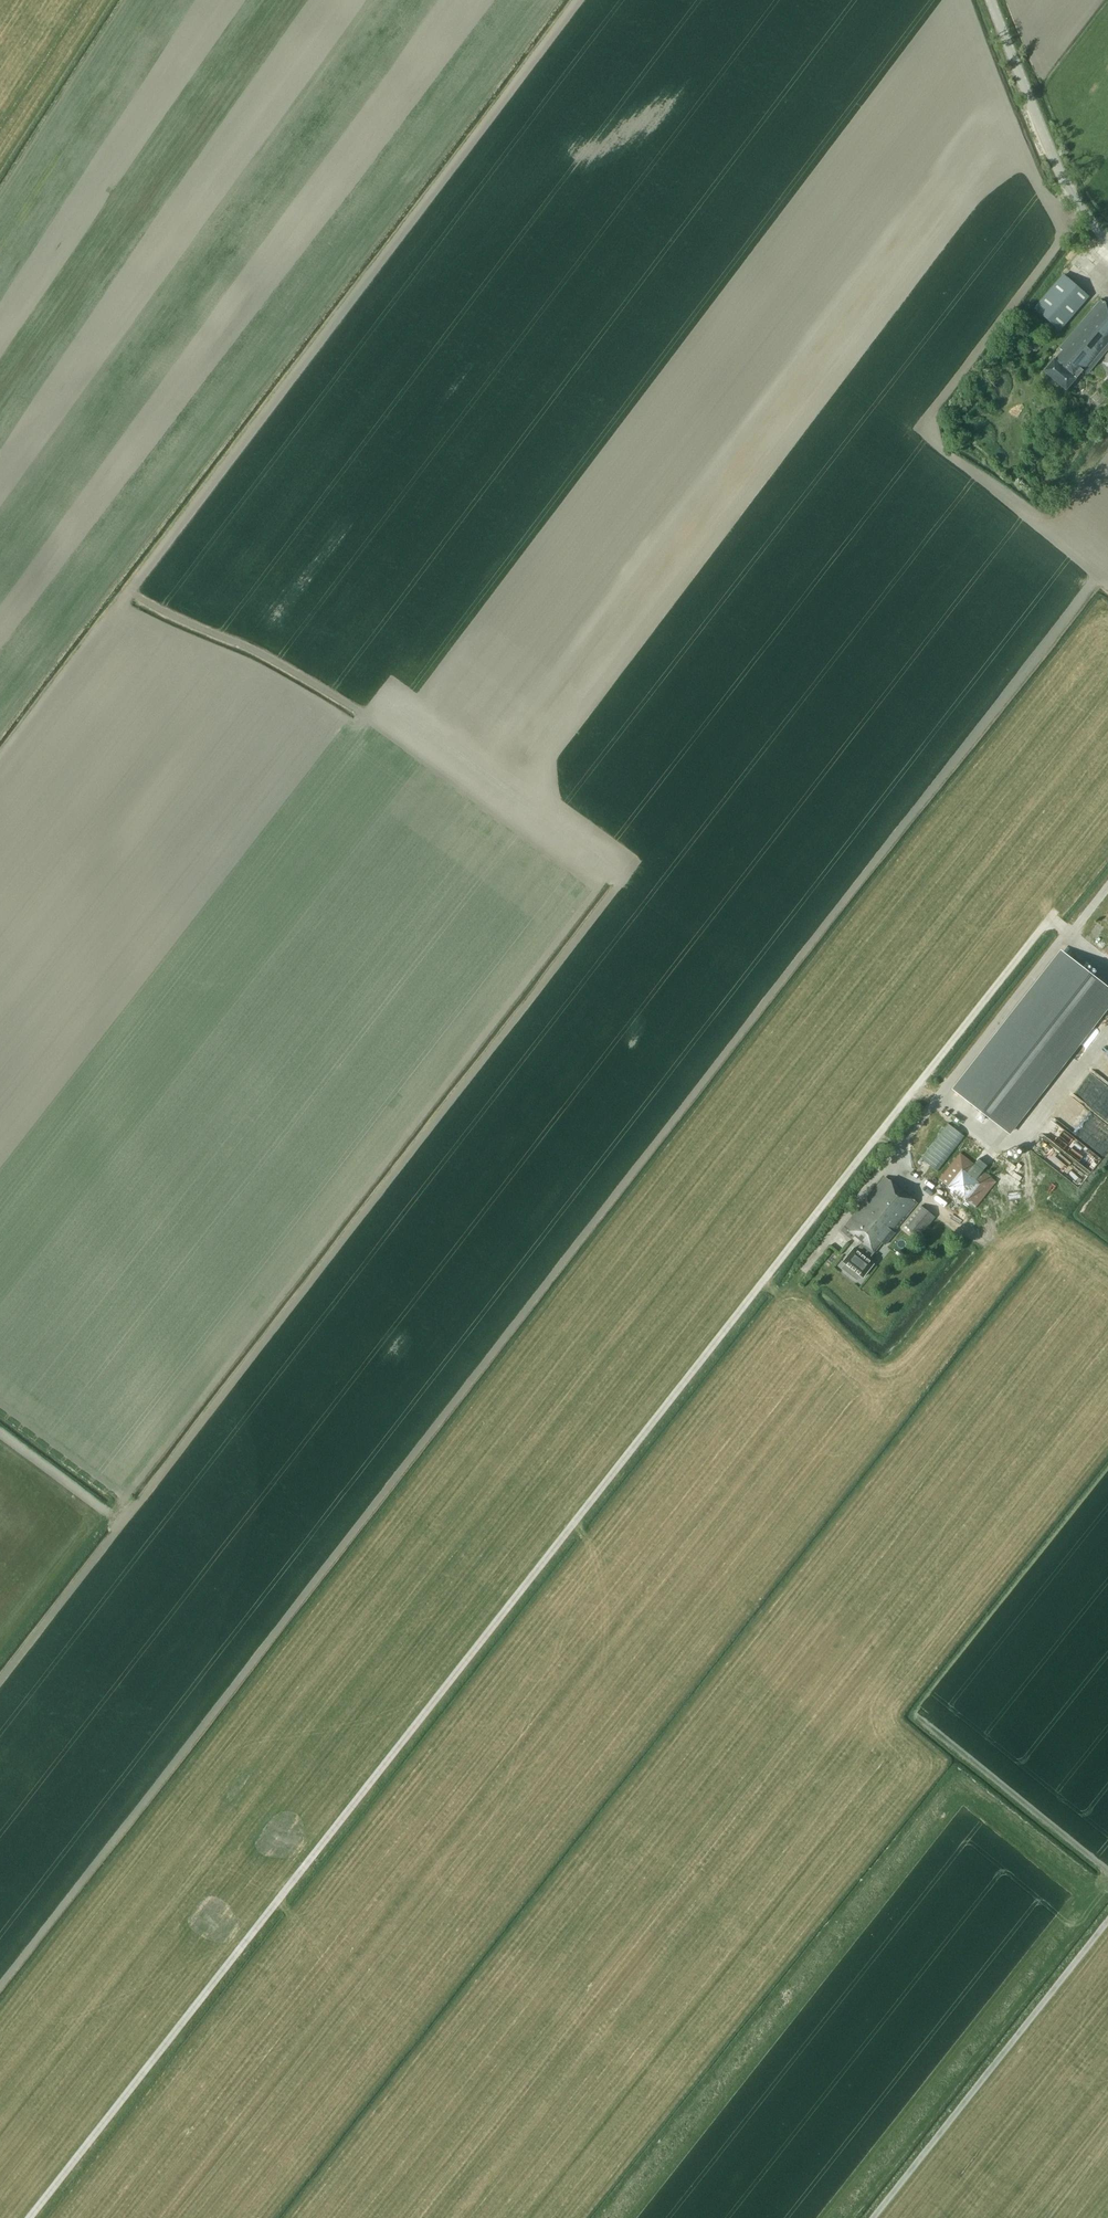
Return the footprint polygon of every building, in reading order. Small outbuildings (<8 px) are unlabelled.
[(1089,297),(1063,275),(1034,309),(1060,331),(1089,297)] [(1091,371),(1107,386),(1107,309),(1100,302),(1060,348),(1064,351),(1056,360),(1055,359),(1043,372),(1066,392),(1087,368),(1091,371)] [(1036,349),(1042,343),(1036,337),(1030,343),(1036,349)] [(955,1090),(1008,1132),(1107,1004),(1107,987),(1063,952),(955,1090)] [(937,1171),(965,1136),(949,1124),(922,1159),(937,1171)] [(1104,1156),(1059,1124),(1037,1154),(1082,1186),(1104,1156)] [(996,1181),(960,1153),(939,1179),(975,1208),(996,1181)] [(857,1250),(854,1248),(843,1262),(863,1277),(874,1264),(869,1259),(882,1243),(885,1245),(885,1244),(895,1233),(894,1232),(918,1202),(887,1176),(846,1227),(855,1235),(863,1241),(857,1250)] [(935,1217),(921,1205),(905,1225),(919,1237),(935,1217)]
